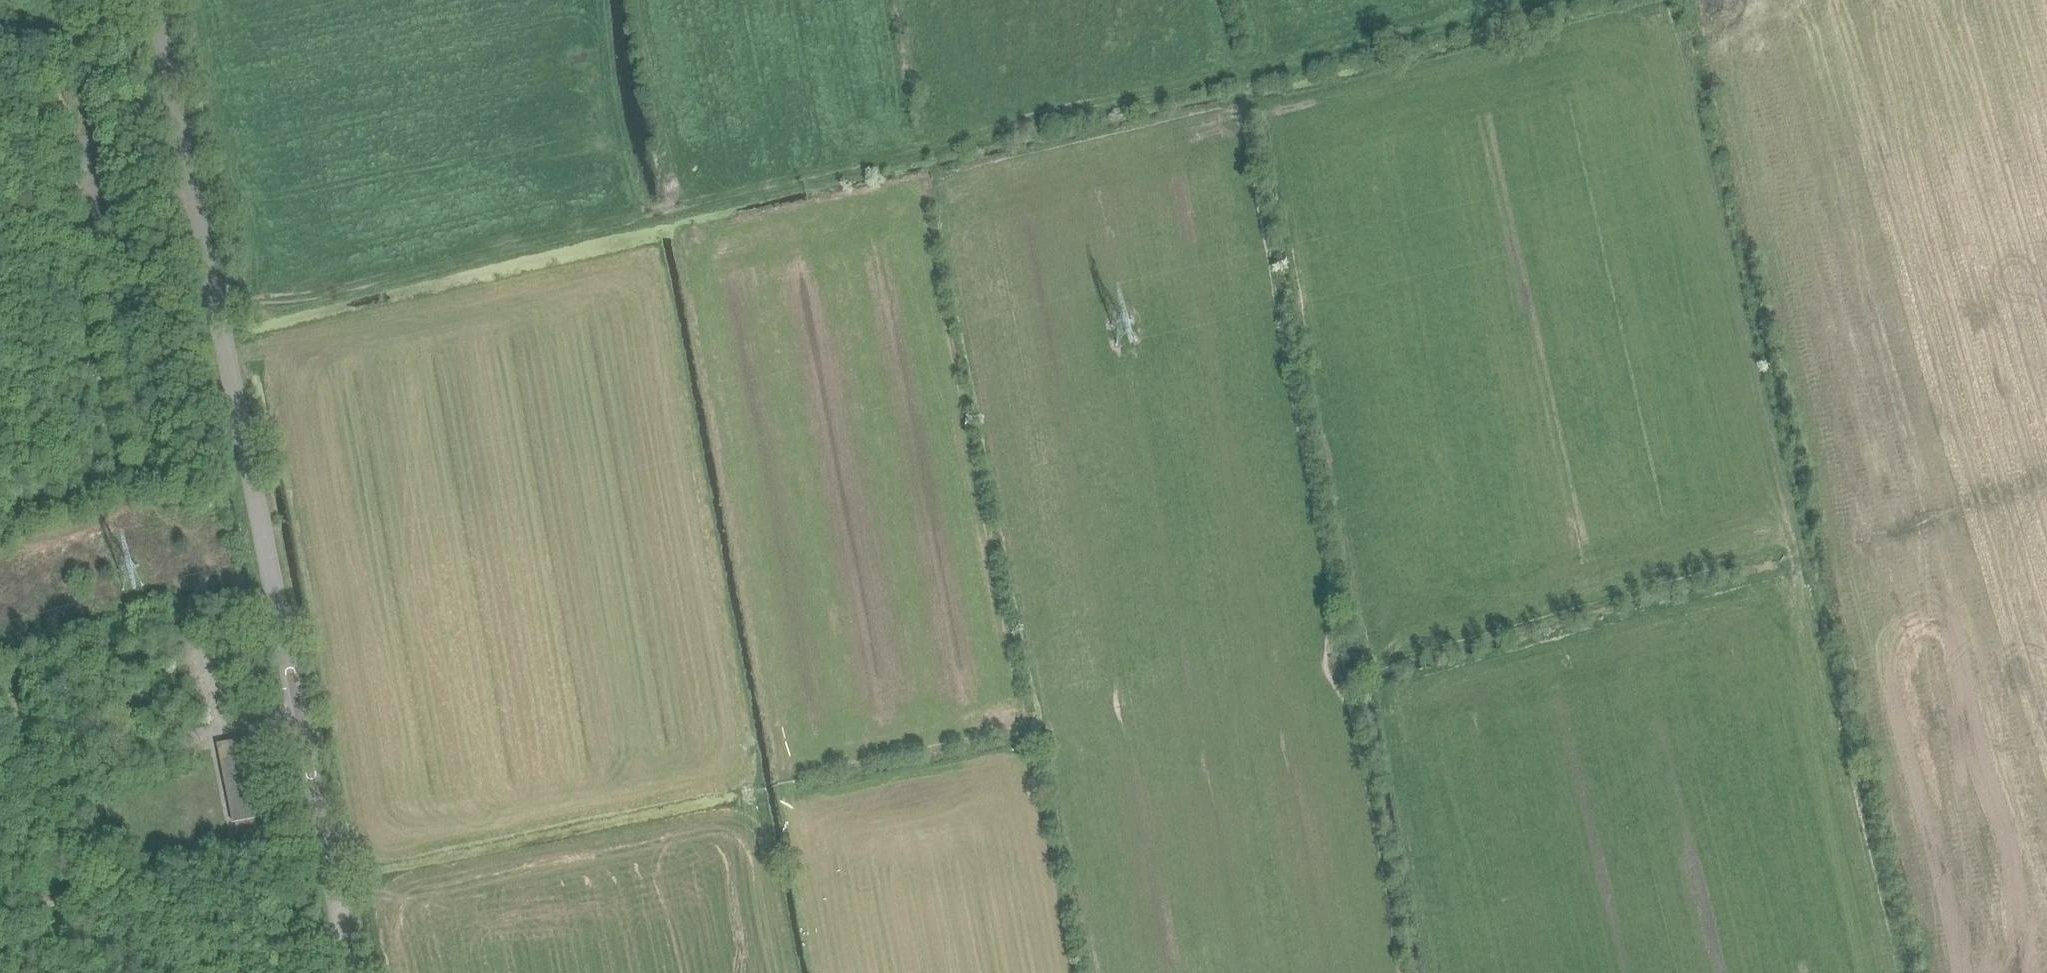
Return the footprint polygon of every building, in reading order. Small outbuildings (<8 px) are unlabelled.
[(234,822),(266,815),(251,738),(218,745),(234,822)]
